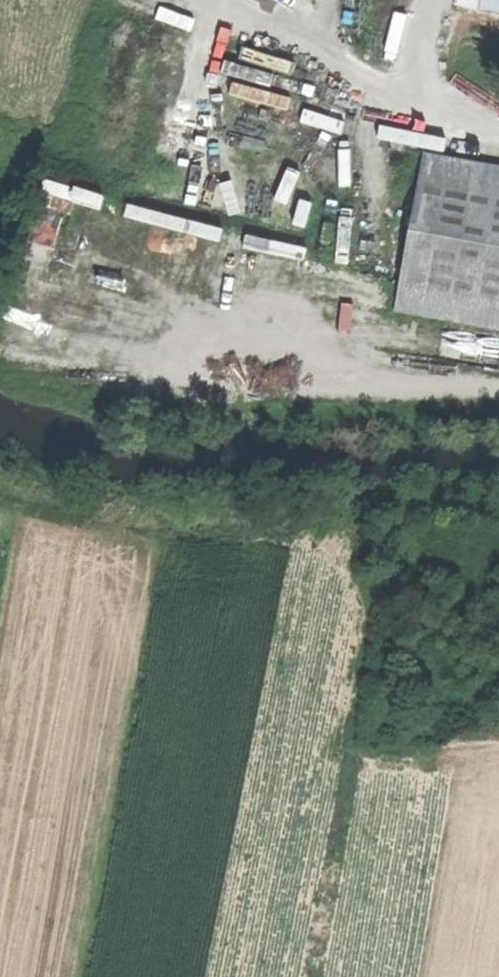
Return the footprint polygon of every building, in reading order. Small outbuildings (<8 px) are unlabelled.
[(498,333),(498,169),(424,155),(395,314),(498,333)] [(35,182),(15,263),(48,272),(66,202),(100,211),(103,199),(35,182)] [(56,372),(61,347),(0,334),(0,361),(56,372)]
